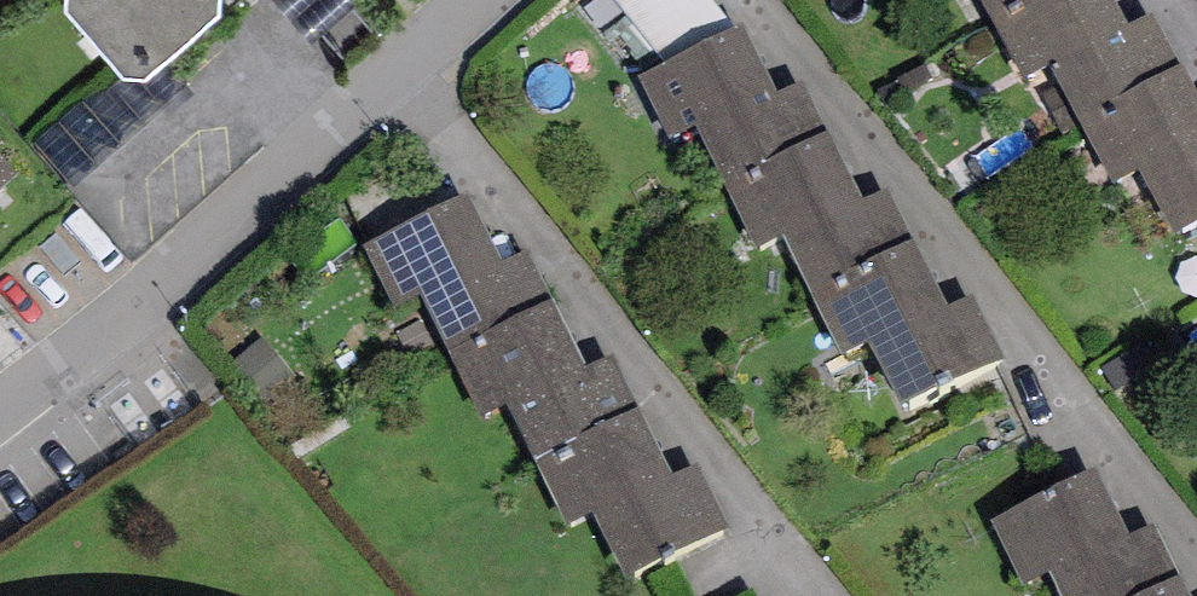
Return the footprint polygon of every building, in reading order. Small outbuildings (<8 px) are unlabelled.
[(123,48),(145,48),(199,0),(79,0),(123,48)] [(991,19),(1028,0),(981,0),(991,19)] [(1112,0),(1028,0),(991,19),(1025,82),(1052,68),(1082,125),(1185,71),(1155,15),(1128,30),(1112,0)] [(747,28),(639,79),(670,145),(699,131),(726,188),(831,139),(805,85),(779,97),(747,28)] [(158,43),(38,146),(72,185),(192,82),(158,43)] [(1185,71),(1082,125),(1115,187),(1139,175),(1174,241),(1196,229),(1196,94),(1185,71)] [(862,206),(831,139),(726,188),(756,253),(784,240),(812,299),(917,250),(890,193),(862,206)] [(15,184),(0,167),(0,197),(15,184)] [(466,195),(359,248),(392,313),(420,299),(448,356),(552,304),(525,250),(500,263),(466,195)] [(947,314),(917,250),(812,299),(841,362),(866,351),(897,419),(1003,370),(971,302),(947,314)] [(585,370),(552,304),(448,356),(480,419),(507,406),(536,464),(640,413),(612,356),(585,370)] [(264,335),(231,362),(272,413),(305,386),(264,335)] [(672,476),(640,413),(536,464),(568,527),(592,515),(625,582),(729,530),(696,463),(672,476)] [(987,526),(1020,591),(1048,576),(1058,595),(1150,595),(1180,581),(1153,527),(1128,540),(1094,472),(987,526)] [(1180,581),(1150,595),(1188,595),(1180,581)]
